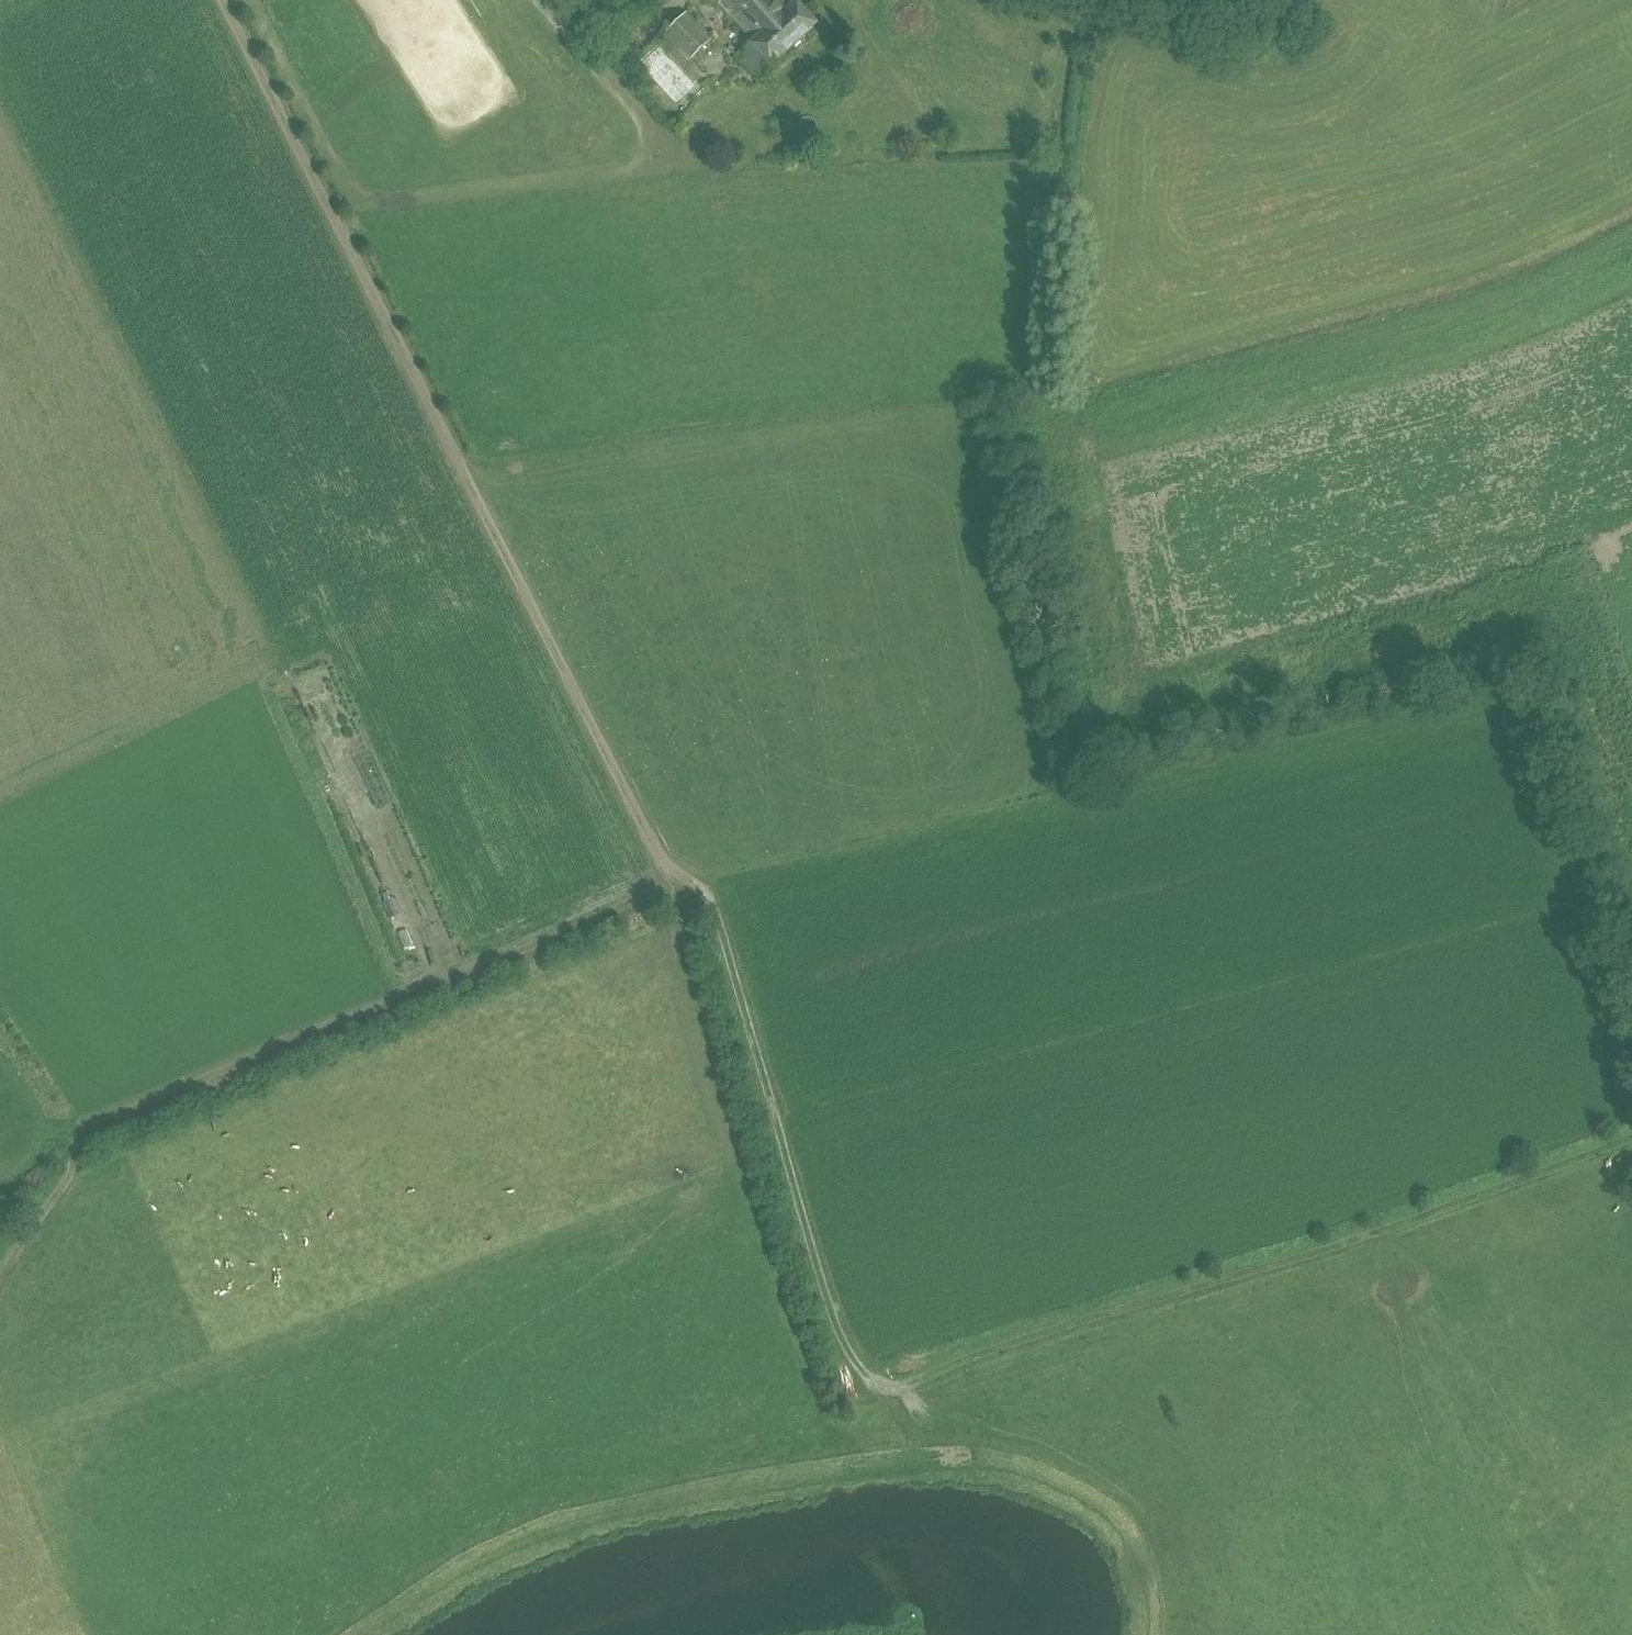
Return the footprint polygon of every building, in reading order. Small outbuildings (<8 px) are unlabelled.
[(770,65),(817,21),(797,0),(795,0),(792,3),(789,0),(716,0),(753,39),(749,42),(770,65)] [(665,32),(691,58),(711,38),(686,12),(665,32)] [(688,103),(704,86),(668,50),(652,66),(688,103)]
